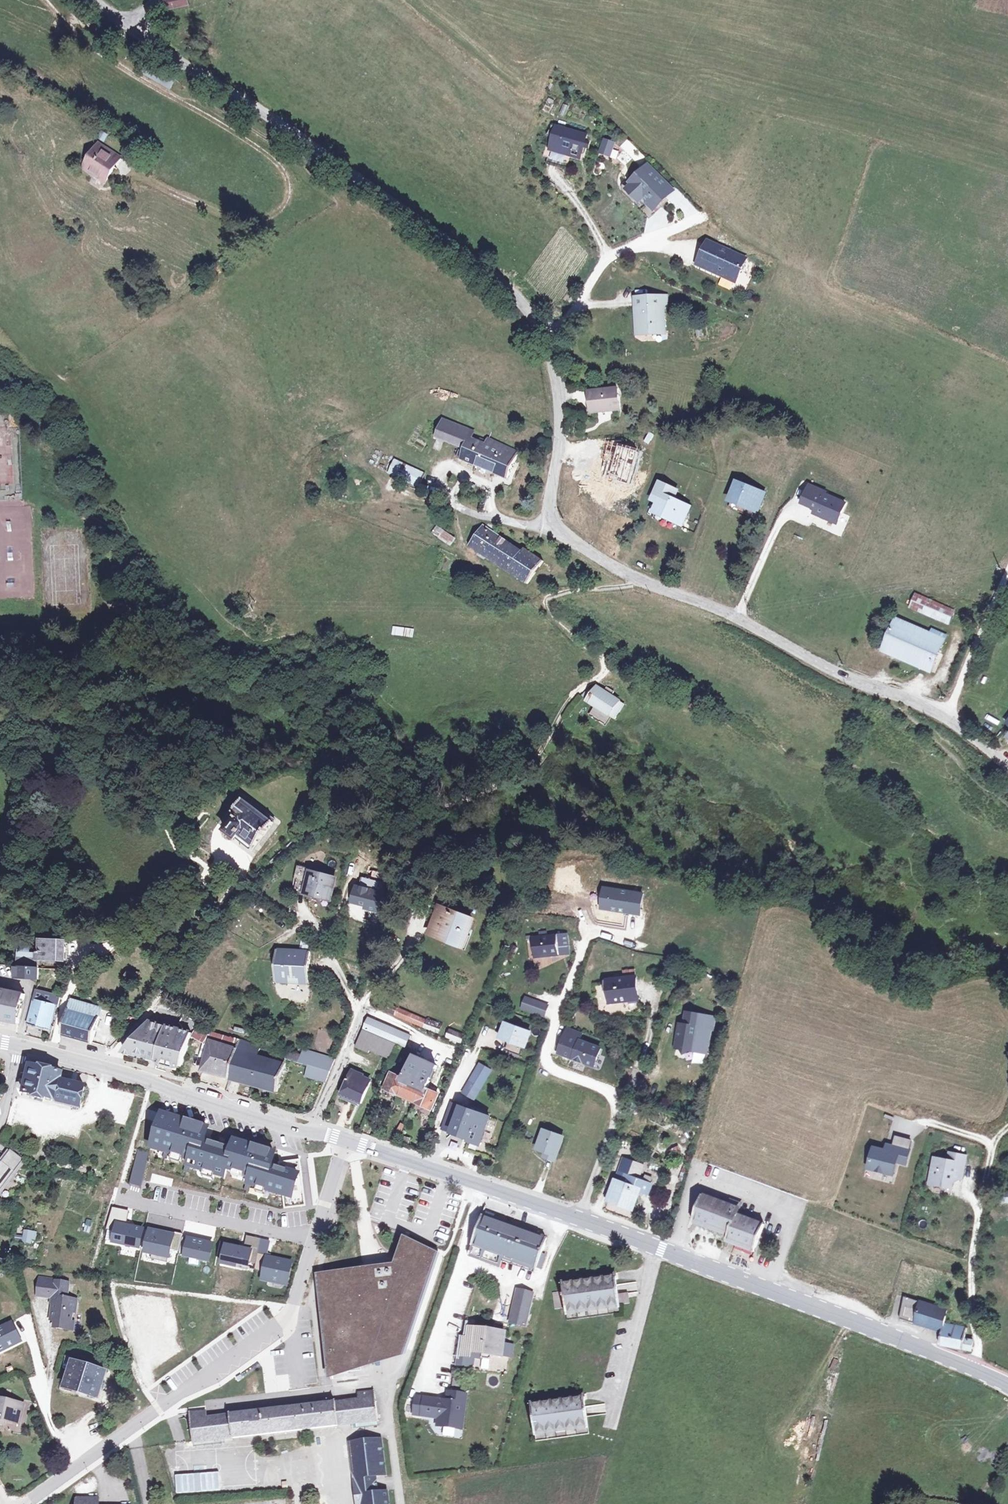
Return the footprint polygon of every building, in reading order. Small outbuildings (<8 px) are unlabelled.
[(168,9),(188,5),(187,0),(166,0),(168,9)] [(587,136),(554,127),(548,136),(554,139),(547,165),(567,171),(572,151),(582,154),(587,136)] [(107,187),(126,160),(105,147),(87,173),(107,187)] [(632,184),(634,186),(645,197),(636,206),(648,217),(674,191),(663,180),(662,181),(654,173),(651,176),(645,170),(636,180),(632,184)] [(746,259),(709,242),(698,265),(736,282),(746,259)] [(636,298),(637,331),(645,330),(645,334),(665,333),(663,307),(667,307),(667,297),(636,298)] [(618,389),(589,392),(591,408),(605,406),(605,411),(620,410),(618,389)] [(476,433),(452,423),(445,440),(460,447),(456,457),(508,479),(519,454),(502,447),(500,452),(485,445),(485,443),(483,442),(482,444),(473,440),(476,433)] [(13,487),(11,428),(0,428),(0,488),(13,487)] [(642,451),(609,441),(599,474),(631,484),(642,451)] [(398,476),(404,462),(394,457),(387,472),(398,476)] [(408,481),(417,478),(413,467),(404,471),(408,481)] [(830,492),(804,480),(797,497),(800,499),(798,504),(813,511),(811,515),(836,526),(847,501),(829,493),(830,492)] [(657,513),(682,524),(689,507),(674,500),(678,492),(661,484),(653,500),(661,504),(657,513)] [(758,511),(765,494),(739,484),(732,501),(755,510),(758,511)] [(732,501),(730,508),(752,517),(755,510),(732,501)] [(485,526),(471,548),(529,584),(545,558),(526,547),(524,549),(485,526)] [(444,532),(440,539),(444,541),(448,534),(444,532)] [(448,534),(444,541),(451,546),(456,539),(448,534)] [(33,596),(32,578),(23,578),(22,573),(0,575),(0,599),(33,596)] [(950,624),(955,613),(916,595),(911,606),(950,624)] [(931,634),(897,620),(884,651),(930,671),(946,635),(933,630),(931,634)] [(412,636),(414,628),(392,624),(391,633),(412,636)] [(613,717),(616,719),(624,705),(619,702),(619,700),(611,695),(613,691),(608,688),(605,691),(597,686),(592,693),(588,690),(584,695),(589,699),(587,701),(596,706),(590,715),(607,727),(613,717)] [(275,824),(245,800),(233,814),(236,817),(225,832),(236,840),(240,834),(256,847),(275,824)] [(373,860),(369,864),(377,874),(382,869),(373,860)] [(336,878),(312,872),(307,892),(331,899),(336,878)] [(472,921),(439,908),(430,933),(462,946),(472,921)] [(246,933),(263,945),(269,937),(253,925),(246,933)] [(566,935),(533,939),(535,958),(550,957),(559,956),(559,955),(568,954),(566,935)] [(65,960),(66,941),(39,940),(39,958),(65,960)] [(311,962),(311,950),(278,948),(277,980),(289,981),(289,975),(307,976),(307,962),(311,962)] [(38,967),(39,958),(17,958),(17,966),(38,967)] [(289,975),(289,981),(310,981),(311,962),(307,962),(307,976),(289,975)] [(37,978),(38,967),(17,966),(15,978),(37,978)] [(633,979),(603,983),(606,1005),(636,1001),(633,979)] [(0,989),(0,1020),(18,1023),(23,993),(0,989)] [(59,1007),(62,996),(37,989),(27,1024),(38,1028),(49,1031),(56,1006),(59,1007)] [(539,1004),(526,999),(522,1010),(535,1015),(539,1004)] [(72,1001),(62,1034),(77,1038),(92,1043),(103,1009),(72,1001)] [(390,1003),(387,1010),(438,1033),(442,1026),(390,1003)] [(547,1007),(539,1004),(535,1015),(543,1018),(547,1007)] [(151,1024),(127,1050),(128,1053),(183,1067),(196,1023),(180,1014),(177,1024),(181,1027),(183,1030),(183,1032),(151,1024)] [(412,1035),(369,1017),(364,1029),(399,1044),(407,1047),(412,1035)] [(210,1045),(214,1032),(198,1025),(193,1037),(204,1042),(210,1045)] [(581,1038),(583,1032),(565,1026),(556,1054),(594,1067),(602,1045),(581,1038)] [(698,1029),(680,1026),(675,1049),(680,1050),(683,1054),(688,1052),(694,1053),(698,1029)] [(506,1027),(502,1038),(519,1045),(523,1033),(506,1027)] [(392,1061),(399,1045),(399,1044),(364,1029),(363,1030),(356,1047),(371,1054),(372,1052),(392,1061)] [(450,1029),(447,1037),(461,1043),(464,1036),(450,1029)] [(230,1077),(240,1040),(214,1032),(210,1045),(206,1058),(203,1070),(216,1074),(230,1077)] [(519,1045),(502,1038),(501,1042),(521,1049),(526,1035),(523,1033),(519,1045)] [(230,1077),(229,1079),(279,1091),(287,1064),(278,1062),(280,1056),(272,1054),(270,1060),(258,1056),(260,1046),(240,1040),(230,1077)] [(206,1058),(210,1045),(204,1042),(200,1056),(206,1058)] [(330,1072),(334,1059),(305,1051),(303,1057),(301,1064),(308,1066),(313,1067),(330,1072)] [(290,1053),(288,1061),(301,1064),(303,1057),(290,1053)] [(417,1056),(406,1080),(392,1074),(385,1089),(400,1096),(401,1099),(414,1105),(416,1103),(424,1107),(422,1112),(430,1115),(439,1094),(428,1089),(438,1066),(417,1056)] [(490,1071),(478,1064),(462,1092),(474,1099),(490,1071)] [(326,1082),(330,1072),(313,1067),(308,1066),(306,1076),(326,1082)] [(63,1075),(31,1067),(24,1094),(36,1097),(36,1099),(45,1101),(45,1099),(81,1108),(86,1090),(61,1083),(63,1075)] [(352,1070),(342,1095),(361,1103),(371,1082),(362,1078),(363,1075),(352,1070)] [(361,1103),(342,1095),(340,1098),(349,1102),(350,1102),(360,1107),(361,1103)] [(490,1117),(451,1104),(442,1129),(453,1133),(470,1139),(469,1142),(480,1146),(490,1117)] [(154,1121),(156,1114),(144,1110),(141,1117),(154,1121)] [(204,1141),(208,1128),(163,1114),(152,1149),(190,1160),(188,1167),(224,1178),(227,1170),(251,1177),(249,1186),(283,1196),(285,1209),(306,1206),(300,1161),(279,1163),(280,1169),(271,1166),(275,1153),(254,1147),(235,1141),(233,1150),(204,1141)] [(560,1139),(541,1132),(535,1148),(545,1151),(543,1156),(552,1159),(560,1139)] [(894,1155),(877,1150),(871,1171),(896,1178),(900,1164),(909,1166),(915,1144),(898,1140),(894,1155)] [(21,1166),(24,1161),(11,1151),(2,1162),(0,1165),(0,1192),(21,1166)] [(149,1154),(138,1151),(130,1186),(141,1189),(149,1154)] [(969,1159),(953,1155),(952,1163),(968,1167),(969,1159)] [(642,1187),(640,1192),(650,1196),(655,1182),(640,1177),(644,1165),(623,1157),(615,1177),(642,1187)] [(952,1163),(938,1160),(935,1169),(938,1170),(934,1186),(954,1190),(956,1180),(964,1181),(968,1167),(952,1163)] [(615,1177),(604,1206),(631,1216),(640,1192),(642,1187),(615,1177)] [(738,1236),(737,1240),(736,1242),(762,1252),(771,1228),(744,1219),(748,1208),(738,1205),(737,1209),(712,1200),(703,1223),(738,1236)] [(121,1211),(113,1209),(107,1228),(116,1229),(113,1243),(139,1248),(143,1230),(127,1226),(118,1225),(121,1211)] [(129,1212),(121,1211),(118,1225),(127,1226),(128,1219),(129,1212)] [(493,1221),(481,1217),(471,1244),(481,1248),(480,1251),(483,1251),(480,1261),(500,1268),(503,1258),(504,1258),(505,1256),(521,1262),(521,1264),(526,1266),(527,1264),(539,1268),(543,1258),(539,1256),(545,1239),(511,1227),(512,1225),(494,1219),(493,1221)] [(702,1227),(737,1240),(738,1236),(703,1223),(702,1227)] [(25,1231),(24,1241),(30,1242),(35,1243),(37,1233),(25,1231)] [(173,1236),(150,1231),(145,1252),(169,1258),(171,1250),(179,1252),(182,1238),(183,1235),(174,1233),(173,1236)] [(209,1261),(213,1244),(182,1238),(179,1252),(179,1255),(209,1261)] [(261,1240),(258,1254),(267,1256),(270,1242),(261,1240)] [(762,1252),(736,1242),(734,1246),(761,1256),(762,1252)] [(436,1256),(405,1246),(388,1295),(364,1287),(362,1273),(323,1278),(325,1292),(319,1292),(329,1376),(347,1374),(346,1368),(373,1365),(371,1350),(398,1347),(404,1349),(436,1256)] [(267,1256),(258,1254),(255,1270),(264,1272),(263,1280),(287,1285),(292,1263),(277,1260),(277,1258),(267,1256)] [(39,1295),(52,1296),(58,1297),(57,1300),(53,1304),(51,1319),(55,1320),(54,1328),(69,1329),(70,1322),(72,1322),(73,1312),(76,1312),(77,1299),(64,1297),(65,1290),(68,1291),(69,1282),(57,1281),(57,1279),(40,1277),(39,1295)] [(564,1309),(566,1321),(618,1314),(617,1306),(627,1304),(625,1294),(616,1295),(613,1278),(561,1286),(562,1293),(552,1295),(555,1311),(564,1309)] [(636,1282),(617,1284),(617,1292),(637,1290),(636,1282)] [(526,1325),(532,1299),(533,1294),(518,1290),(517,1294),(510,1322),(520,1324),(526,1325)] [(930,1329),(934,1306),(905,1299),(900,1319),(930,1329)] [(940,1345),(952,1347),(955,1326),(944,1323),(947,1309),(934,1306),(930,1329),(942,1333),(940,1345)] [(483,1355),(506,1357),(512,1358),(514,1346),(511,1346),(503,1345),(504,1334),(491,1332),(491,1329),(471,1326),(469,1340),(464,1340),(462,1357),(459,1357),(458,1366),(471,1367),(472,1358),(482,1359),(483,1355)] [(964,1349),(965,1338),(966,1328),(955,1326),(952,1347),(964,1349)] [(972,1351),(973,1341),(965,1338),(964,1349),(972,1351)] [(107,1372),(74,1364),(68,1387),(64,1386),(63,1390),(65,1394),(81,1398),(83,1393),(101,1398),(103,1390),(105,1390),(107,1383),(105,1382),(107,1372)] [(377,1421),(373,1391),(356,1393),(357,1399),(206,1418),(205,1412),(189,1414),(193,1441),(193,1444),(350,1424),(351,1429),(364,1427),(377,1426),(376,1421),(377,1421)] [(447,1404),(423,1401),(421,1417),(438,1419),(437,1427),(460,1430),(464,1397),(448,1395),(447,1404)] [(6,1419),(15,1421),(20,1402),(0,1398),(0,1418),(6,1419)] [(583,1398),(530,1406),(535,1442),(588,1434),(583,1398)] [(423,1401),(415,1400),(413,1416),(421,1417),(423,1401)] [(20,1402),(15,1421),(19,1422),(23,1403),(20,1402)] [(585,1406),(586,1414),(605,1411),(604,1403),(585,1406)] [(384,1475),(382,1460),(379,1440),(367,1442),(349,1445),(353,1478),(358,1487),(374,1485),(373,1476),(377,1476),(384,1475)] [(46,1503),(133,1503),(123,1451),(46,1503)] [(358,1487),(362,1496),(360,1503),(388,1503),(386,1493),(376,1495),(374,1485),(358,1487)]
